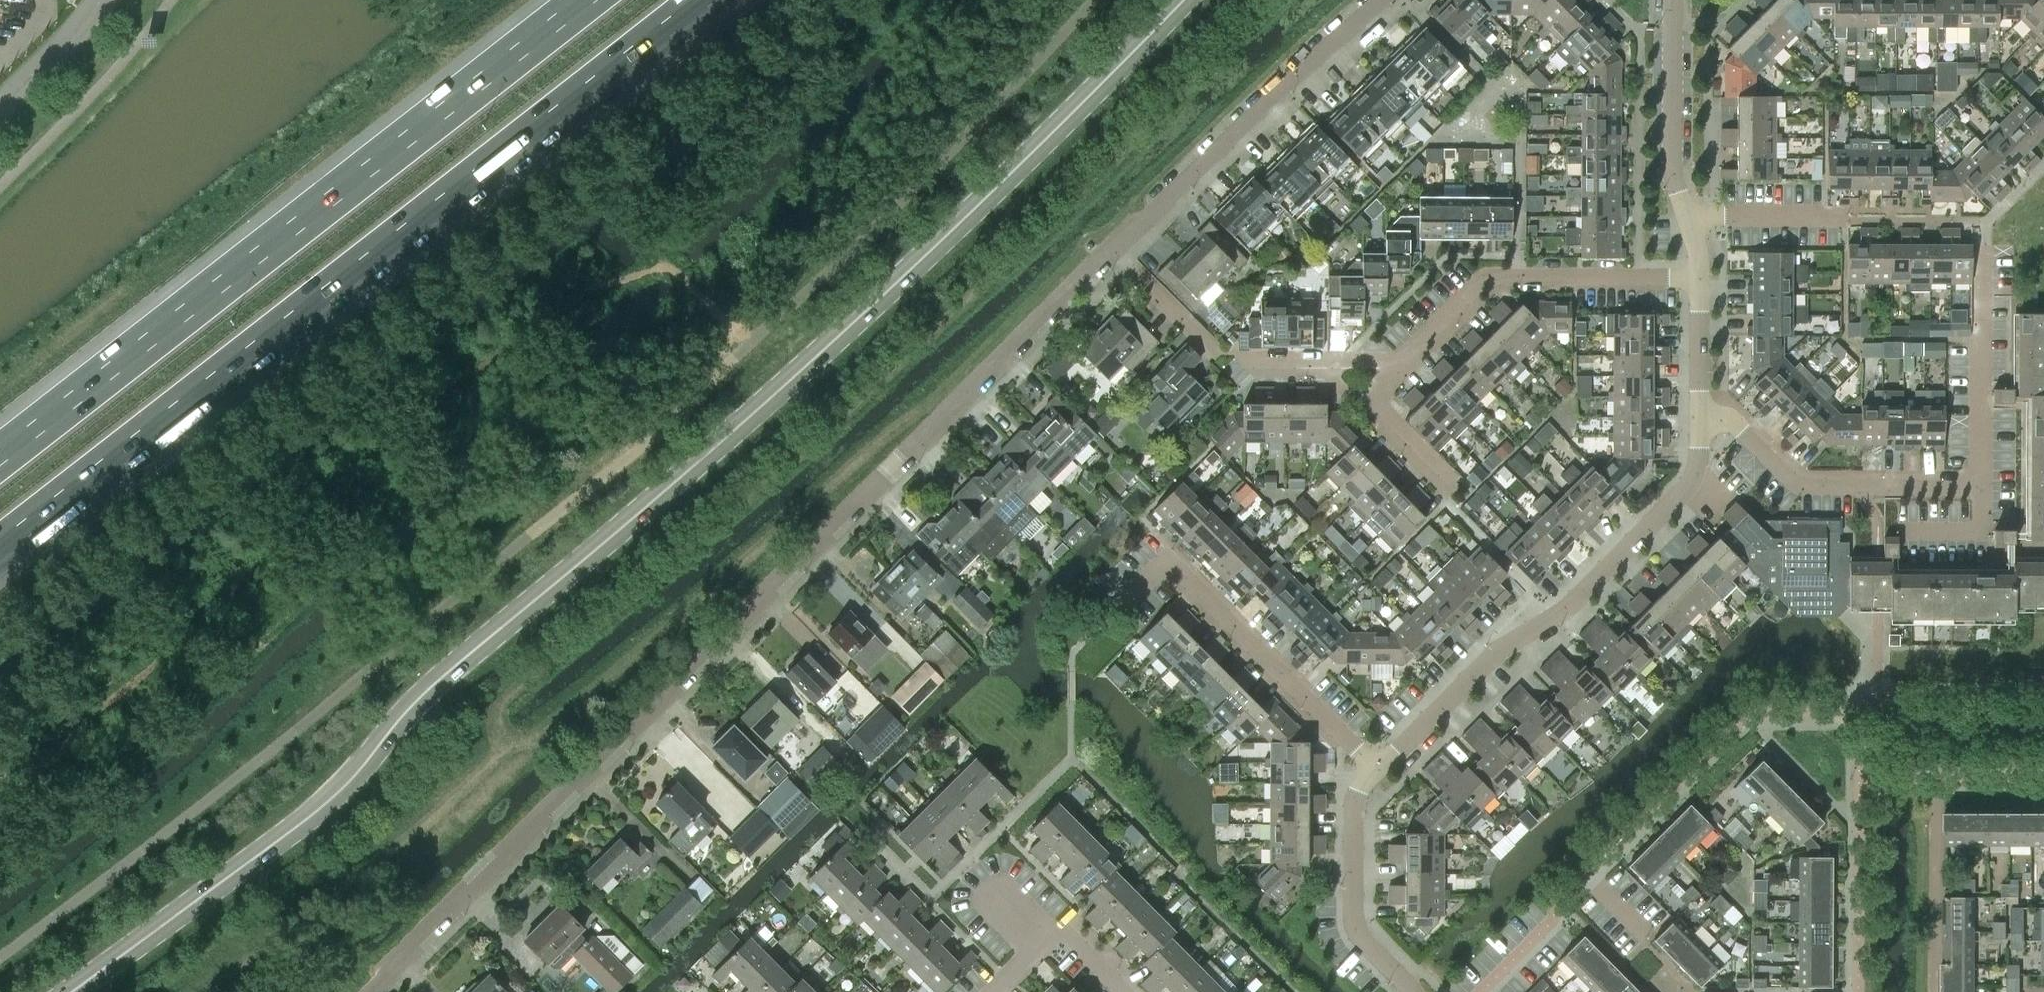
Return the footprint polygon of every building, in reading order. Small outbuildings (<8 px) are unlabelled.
[(1447,1),(1485,39),(1491,33),(1479,22),(1488,14),(1474,0),(1448,0),(1447,1)] [(1510,14),(1510,0),(1474,0),(1488,14),(1510,14)] [(1532,14),(1546,0),(1510,0),(1510,14),(1532,14)] [(1542,33),(1575,0),(1546,0),(1532,14),(1543,25),(1536,33),(1539,36),(1542,33)] [(1580,8),(1588,0),(1575,0),(1542,33),(1539,36),(1542,39),(1550,32),(1561,43),(1588,16),(1580,8)] [(1766,0),(1753,0),(1764,11),(1756,19),(1782,46),(1794,35),(1798,39),(1801,36),(1766,0)] [(1812,18),(1794,0),(1766,0),(1801,36),(1804,33),(1800,29),(1811,18),(1812,18)] [(1812,18),(1833,18),(1834,18),(1834,0),(1794,0),(1812,18)] [(1834,18),(1833,18),(1833,26),(1845,26),(1845,42),(1854,42),(1854,0),(1834,0),(1834,18)] [(1854,42),(1863,42),(1863,26),(1874,26),(1874,0),(1854,0),(1854,42)] [(1874,26),(1886,26),(1886,42),(1895,42),(1895,0),(1874,0),(1874,26)] [(1895,42),(1903,42),(1903,26),(1915,26),(1915,0),(1895,0),(1895,42)] [(1936,42),(1936,0),(1915,0),(1915,26),(1927,26),(1927,42),(1936,42)] [(1956,26),(1956,0),(1936,0),(1936,42),(1944,42),(1944,26),(1956,26)] [(1976,42),(1976,0),(1956,0),(1956,26),(1968,26),(1968,42),(1976,42)] [(1976,42),(1985,42),(1985,26),(1998,26),(1997,18),(1997,0),(1976,0),(1976,42)] [(1997,18),(2019,18),(2037,0),(1997,0),(1997,18)] [(2029,37),(2043,22),(2043,0),(2037,0),(2019,18),(2030,29),(2026,33),(2029,37)] [(1479,46),(1485,39),(1447,1),(1439,9),(1434,5),(1427,12),(1459,43),(1467,34),(1479,46)] [(1568,58),(1571,62),(1614,19),(1607,13),(1596,24),(1588,16),(1561,43),(1572,54),(1568,58)] [(1771,57),(1782,46),(1756,19),(1748,27),(1736,16),(1730,22),(1772,65),(1776,62),(1771,57)] [(1589,71),(1589,72),(1611,51),(1617,45),(1609,37),(1620,26),(1614,19),(1571,62),(1574,65),(1578,60),(1589,71)] [(1772,65),(1730,22),(1724,29),(1735,40),(1726,48),(1732,54),(1733,54),(1754,75),(1765,64),(1769,68),(1772,65)] [(2043,43),(2043,22),(2029,37),(2032,40),(2036,35),(2043,43)] [(1465,70),(1425,29),(1414,39),(1410,36),(1401,45),(1437,81),(1446,90),(1465,70)] [(1396,58),(1385,68),(1418,100),(1437,81),(1401,45),(1392,54),(1396,58)] [(1589,72),(1590,93),(1590,94),(1619,94),(1619,93),(1619,59),(1611,51),(1589,72)] [(1724,62),(1724,97),(1754,97),(1754,96),(1754,75),(1733,54),(1732,54),(1724,62)] [(1372,74),(1362,83),(1398,119),(1418,100),(1385,68),(1375,78),(1372,74)] [(1539,89),(1543,89),(1549,82),(1535,68),(1527,76),(1539,89)] [(2014,80),(2029,95),(2038,86),(2022,71),(2014,80)] [(1985,73),(1994,82),(2001,75),(1999,73),(1985,73)] [(1915,91),(1932,91),(1932,74),(1916,74),(1915,91)] [(1357,96),(1347,106),(1379,138),(1398,119),(1362,83),(1353,92),(1357,96)] [(1565,106),(1565,114),(1619,114),(1619,103),(1625,103),(1625,93),(1619,93),(1619,94),(1590,94),(1590,93),(1581,93),(1581,106),(1565,106)] [(2036,141),(2043,133),(2043,119),(2020,95),(2016,98),(2020,103),(2009,114),(2036,141)] [(1780,96),(1754,96),(1754,97),(1724,97),(1720,97),(1720,106),(1736,106),(1736,117),(1774,118),(1774,102),(1780,102),(1780,96)] [(1379,138),(1347,106),(1337,116),(1333,112),(1323,122),(1359,158),(1379,138)] [(1581,123),(1581,135),(1625,135),(1625,126),(1619,126),(1619,114),(1565,114),(1565,123),(1581,123)] [(1994,121),(1991,124),(2033,166),(2040,160),(2028,149),(2036,141),(2009,114),(1998,125),(1994,121)] [(1949,124),(1942,116),(1935,123),(1939,128),(1942,130),(1949,124)] [(1774,133),(1774,118),(1736,117),(1736,129),(1720,129),(1720,138),(1780,138),(1780,134),(1774,133)] [(1296,145),(1329,177),(1348,158),(1312,122),(1302,132),(1306,135),(1296,145)] [(1992,131),(1980,143),(2007,169),(2015,161),(2027,173),(2033,166),(1991,124),(1987,127),(1992,131)] [(1565,146),(1565,155),(1619,155),(1619,144),(1625,144),(1625,135),(1581,135),(1581,147),(1565,146)] [(1999,177),(2007,169),(1980,143),(1975,137),(1960,151),(1962,153),(2004,195),(2011,189),(1999,177)] [(1780,142),(1780,138),(1720,138),(1720,147),(1736,147),(1736,158),(1774,158),(1774,142),(1780,142)] [(1889,205),(1889,144),(1889,142),(1868,142),(1868,150),(1868,189),(1880,189),(1879,205),(1889,205)] [(1848,205),(1848,144),(1844,144),(1843,150),(1827,150),(1827,188),(1839,189),(1839,205),(1848,205)] [(1852,144),(1848,144),(1848,205),(1857,205),(1857,189),(1868,189),(1868,150),(1852,150),(1852,144)] [(1893,144),(1889,144),(1889,205),(1898,205),(1898,189),(1909,189),(1909,150),(1893,150),(1893,144)] [(1925,150),(1909,150),(1909,189),(1920,189),(1920,205),(1929,205),(1929,201),(1929,171),(1930,171),(1930,144),(1925,144),(1925,150)] [(1282,151),(1273,161),(1309,197),(1329,177),(1296,145),(1286,155),(1282,151)] [(1442,161),(1442,158),(1442,148),(1425,148),(1425,162),(1442,161)] [(1453,148),(1442,148),(1442,158),(1453,158),(1453,148)] [(1501,162),(1512,162),(1512,149),(1501,149),(1501,162)] [(1952,171),(1951,171),(1972,192),(1972,193),(1978,199),(1987,190),(1998,202),(2004,195),(1962,153),(1959,156),(1963,160),(1952,171)] [(1581,164),(1581,176),(1625,176),(1625,166),(1619,166),(1619,155),(1565,155),(1565,164),(1581,164)] [(1420,172),(1420,173),(1425,167),(1416,158),(1411,164),(1420,172)] [(1774,158),(1736,158),(1736,170),(1720,170),(1720,179),(1780,179),(1780,174),(1774,174),(1774,158)] [(1257,183),(1284,210),(1290,216),(1309,197),(1273,161),(1264,170),(1267,173),(1257,183)] [(1415,177),(1420,173),(1420,172),(1411,164),(1406,168),(1415,177)] [(1819,170),(1809,170),(1809,179),(1819,180),(1819,170)] [(1951,171),(1930,171),(1929,171),(1929,201),(1964,201),(1972,193),(1972,192),(1951,171)] [(1565,187),(1565,196),(1619,196),(1619,185),(1625,185),(1625,176),(1581,176),(1581,187),(1565,187)] [(1252,177),(1252,178),(1242,188),(1238,184),(1229,193),(1265,229),(1284,210),(1257,183),(1252,177)] [(1265,229),(1229,193),(1220,202),(1223,206),(1213,217),(1245,249),(1265,229)] [(1442,240),(1442,196),(1419,196),(1419,216),(1419,240),(1442,240)] [(1465,197),(1442,196),(1442,240),(1465,240),(1465,197)] [(1581,205),(1581,216),(1625,216),(1625,207),(1619,207),(1619,196),(1565,196),(1565,204),(1581,205)] [(1488,197),(1465,197),(1465,240),(1488,240),(1488,197)] [(1488,197),(1488,240),(1511,240),(1511,197),(1488,197)] [(1363,229),(1369,224),(1360,215),(1354,220),(1363,229)] [(1385,230),(1385,253),(1385,273),(1409,274),(1409,269),(1411,269),(1419,259),(1419,240),(1419,216),(1399,216),(1388,227),(1388,230),(1385,230)] [(1625,225),(1625,216),(1581,216),(1581,228),(1565,228),(1565,237),(1619,237),(1619,225),(1625,225)] [(1358,234),(1363,229),(1354,220),(1349,225),(1358,234)] [(1185,251),(1215,281),(1232,264),(1238,270),(1248,260),(1208,221),(1199,230),(1202,234),(1185,251)] [(1868,289),(1868,229),(1859,229),(1859,245),(1847,245),(1847,283),(1864,283),(1864,289),(1868,289)] [(1872,283),(1888,283),(1888,245),(1877,245),(1877,229),(1868,229),(1868,289),(1872,289),(1872,283)] [(1904,283),(1904,289),(1909,289),(1909,229),(1900,229),(1900,245),(1888,245),(1888,283),(1904,283)] [(1930,283),(1929,245),(1918,245),(1918,229),(1909,229),(1909,289),(1909,291),(1930,291),(1930,283)] [(1945,283),(1945,289),(1949,289),(1950,229),(1941,229),(1941,245),(1929,245),(1930,283),(1945,283)] [(1950,229),(1949,289),(1954,289),(1954,283),(1971,283),(1971,245),(1959,245),(1959,229),(1950,229)] [(1619,237),(1565,237),(1565,245),(1581,245),(1581,258),(1625,258),(1625,248),(1619,248),(1619,237)] [(1198,297),(1215,281),(1185,251),(1168,267),(1165,264),(1155,274),(1194,312),(1204,303),(1198,297)] [(1385,253),(1362,252),(1362,261),(1362,296),(1385,296),(1385,273),(1385,253)] [(1752,262),(1752,274),(1806,274),(1806,265),(1791,265),(1791,253),(1746,253),(1746,262),(1752,262)] [(1362,319),(1362,296),(1362,261),(1353,261),(1343,272),(1343,275),(1328,275),(1328,310),(1339,310),(1339,319),(1362,319)] [(1806,282),(1806,274),(1752,274),(1752,285),(1746,285),(1746,294),(1791,294),(1791,282),(1806,282)] [(1752,303),(1752,315),(1807,314),(1807,306),(1791,306),(1791,294),(1746,294),(1746,303),(1752,303)] [(1286,347),(1286,299),(1260,299),(1260,317),(1248,317),(1248,346),(1286,347)] [(1286,299),(1286,347),(1323,347),(1323,318),(1311,318),(1311,299),(1286,299)] [(1547,332),(1548,332),(1526,311),(1527,310),(1521,304),(1512,313),(1501,301),(1495,308),(1537,350),(1540,347),(1536,343),(1547,332)] [(1526,311),(1548,332),(1570,332),(1570,302),(1535,302),(1527,310),(1526,311)] [(1534,354),(1537,350),(1495,308),(1488,314),(1500,325),(1492,333),(1518,360),(1530,349),(1534,354)] [(1159,343),(1126,310),(1107,328),(1104,325),(1079,350),(1109,379),(1123,365),(1130,372),(1159,343)] [(2029,540),(2043,540),(2043,313),(2018,313),(2018,397),(2030,397),(2029,540)] [(1605,335),(1613,335),(1651,335),(1651,324),(1667,324),(1667,314),(1605,314),(1605,335)] [(1807,323),(1807,314),(1752,315),(1752,326),(1746,326),(1746,336),(1752,336),(1752,335),(1782,335),(1791,335),(1791,323),(1807,323)] [(1586,329),(1582,325),(1576,325),(1576,335),(1586,335),(1586,329)] [(1525,367),(1518,360),(1492,333),(1484,341),(1472,330),(1466,336),(1504,375),(1510,382),(1525,367)] [(1667,356),(1667,347),(1651,346),(1651,335),(1613,335),(1613,351),(1607,351),(1607,355),(1667,356)] [(1782,356),(1782,335),(1752,335),(1752,336),(1752,370),(1760,377),(1761,378),(1782,356)] [(1489,389),(1501,378),(1504,375),(1466,336),(1459,343),(1471,354),(1462,362),(1489,389)] [(1861,357),(1881,357),(1881,342),(1861,342),(1861,357)] [(1902,356),(1923,356),(1923,343),(1902,342),(1902,356)] [(1195,354),(1194,353),(1185,343),(1170,358),(1171,359),(1146,383),(1155,392),(1138,409),(1164,435),(1206,392),(1181,368),(1195,354)] [(1613,360),(1613,376),(1651,376),(1651,365),(1667,365),(1667,356),(1607,355),(1607,360),(1613,360)] [(1782,357),(1782,356),(1761,378),(1760,377),(1754,383),(1763,392),(1751,403),(1758,410),(1800,367),(1797,364),(1793,368),(1782,357)] [(1478,400),(1489,389),(1462,362),(1454,370),(1443,359),(1437,365),(1479,408),(1482,405),(1478,400)] [(1482,411),(1479,408),(1437,365),(1430,371),(1442,383),(1434,391),(1467,425),(1482,411)] [(1783,413),(1811,386),(1816,380),(1802,365),(1800,367),(1758,410),(1764,416),(1775,405),(1783,413)] [(1590,375),(1576,375),(1576,395),(1590,395),(1590,375)] [(1607,392),(1607,396),(1667,396),(1667,387),(1651,387),(1651,376),(1613,376),(1613,392),(1607,392)] [(1555,388),(1564,398),(1572,390),(1563,381),(1555,388)] [(1780,432),(1786,439),(1829,396),(1826,393),(1822,397),(1811,386),(1783,413),(1791,421),(1780,432)] [(1243,403),(1243,412),(1243,442),(1259,442),(1259,448),(1264,448),(1264,387),(1255,387),(1255,403),(1243,403)] [(1268,442),(1284,442),(1284,403),(1273,403),(1273,387),(1264,387),(1264,448),(1268,448),(1268,442)] [(1300,448),(1304,448),(1305,387),(1296,387),(1296,403),(1284,403),(1284,442),(1300,442),(1300,448)] [(1314,387),(1305,387),(1304,448),(1309,448),(1309,442),(1324,442),(1325,443),(1325,412),(1326,412),(1326,404),(1314,404),(1314,387)] [(1467,425),(1434,391),(1426,399),(1414,387),(1408,394),(1450,436),(1453,439),(1467,425)] [(2013,389),(1993,389),(1993,403),(2013,403),(2013,389)] [(1861,406),(1861,414),(1861,444),(1860,444),(1860,450),(1870,450),(1870,444),(1881,444),(1882,390),(1873,390),(1873,406),(1861,406)] [(1893,450),(1902,450),(1902,406),(1890,406),(1890,390),(1882,390),(1881,444),(1893,444),(1893,450)] [(1911,444),(1922,444),(1923,390),(1914,390),(1914,398),(1902,398),(1902,406),(1902,450),(1911,450),(1911,444)] [(1934,450),(1943,450),(1943,406),(1943,390),(1923,390),(1922,444),(1934,444),(1934,450)] [(1450,436),(1408,394),(1401,400),(1413,412),(1404,420),(1431,447),(1443,435),(1447,440),(1450,436)] [(1037,423),(1073,459),(1097,436),(1056,395),(1046,404),(1051,409),(1037,423)] [(1613,401),(1613,417),(1651,417),(1651,405),(1667,405),(1667,396),(1607,396),(1607,401),(1613,401)] [(1813,442),(1819,436),(1818,436),(1839,414),(1828,403),(1832,399),(1829,396),(1786,439),(1793,445),(1804,434),(1813,442)] [(1542,421),(1532,411),(1524,419),(1534,429),(1542,421)] [(1227,458),(1243,442),(1243,412),(1231,412),(1206,437),(1227,458)] [(1325,443),(1340,457),(1340,458),(1361,437),(1337,412),(1326,412),(1325,412),(1325,443)] [(1827,444),(1860,444),(1861,444),(1861,414),(1839,414),(1818,436),(1819,436),(1827,444)] [(1607,433),(1607,437),(1667,437),(1667,428),(1651,428),(1651,417),(1613,417),(1613,433),(1607,433)] [(1556,431),(1548,422),(1541,429),(1533,437),(1542,446),(1550,438),(1556,431)] [(1018,433),(1009,442),(1050,483),(1073,459),(1037,423),(1023,438),(1018,433)] [(1329,475),(1340,486),(1367,460),(1359,452),(1371,440),(1364,434),(1361,437),(1340,458),(1340,457),(1321,476),(1325,480),(1329,475)] [(1533,437),(1526,444),(1534,453),(1541,446),(1533,437)] [(1613,457),(1643,458),(1651,458),(1651,446),(1667,446),(1667,437),(1607,437),(1607,442),(1613,442),(1613,457)] [(1005,456),(991,470),(1027,506),(1029,504),(1040,514),(1051,502),(1041,492),(1050,483),(1009,442),(1000,451),(1005,456)] [(1507,442),(1495,453),(1502,460),(1514,448),(1507,442)] [(1507,463),(1522,478),(1534,466),(1518,451),(1507,463)] [(1501,461),(1492,452),(1481,463),(1490,472),(1501,461)] [(1349,506),(1350,505),(1393,463),(1387,456),(1375,468),(1367,460),(1340,486),(1351,498),(1346,503),(1349,506)] [(1613,457),(1597,473),(1618,494),(1619,493),(1643,469),(1643,458),(1613,457)] [(1396,488),(1388,480),(1399,469),(1393,463),(1350,505),(1349,506),(1363,521),(1396,488)] [(1623,498),(1619,493),(1618,494),(1597,473),(1591,467),(1583,475),(1571,464),(1565,470),(1604,508),(1612,500),(1616,505),(1623,498)] [(1506,479),(1512,473),(1503,465),(1497,471),(1506,479)] [(1486,475),(1477,466),(1465,478),(1475,487),(1486,475)] [(1013,538),(1036,515),(1027,506),(991,470),(976,484),(972,480),(963,489),(1004,529),(1013,538)] [(1571,487),(1562,496),(1593,527),(1600,521),(1596,516),(1604,508),(1565,470),(1559,476),(1571,487)] [(1164,528),(1196,497),(1189,488),(1199,478),(1193,471),(1155,509),(1162,517),(1158,521),(1164,528)] [(1288,478),(1288,488),(1304,489),(1304,488),(1304,479),(1288,478)] [(1245,508),(1257,495),(1258,495),(1246,483),(1233,496),(1245,508)] [(1363,521),(1377,536),(1422,492),(1415,485),(1404,496),(1396,488),(1363,521)] [(990,562),(1013,538),(1004,529),(963,489),(954,498),(959,502),(945,517),(981,553),(990,562)] [(1422,492),(1377,536),(1392,551),(1425,518),(1417,509),(1428,498),(1422,492)] [(1485,501),(1476,492),(1466,501),(1475,510),(1485,501)] [(1542,493),(1536,499),(1575,537),(1583,529),(1587,533),(1593,527),(1562,496),(1554,504),(1542,493)] [(1175,530),(1183,538),(1222,500),(1216,494),(1204,505),(1196,497),(1164,528),(1171,534),(1175,530)] [(1542,516),(1533,524),(1564,556),(1571,549),(1567,545),(1575,537),(1536,499),(1530,505),(1542,516)] [(1187,551),(1193,557),(1224,526),(1216,517),(1227,506),(1222,500),(1183,538),(1191,546),(1187,551)] [(1753,520),(1746,513),(1735,502),(1721,516),(1732,527),(1719,539),(1745,565),(1797,616),(1837,617),(1848,606),(1852,606),(1851,561),(1849,561),(1848,541),(1838,541),(1838,530),(1828,530),(1828,519),(1753,520)] [(981,553),(945,517),(930,531),(926,526),(916,536),(957,576),(981,553)] [(1558,562),(1564,556),(1533,524),(1525,533),(1513,522),(1507,528),(1546,566),(1554,558),(1558,562)] [(1233,534),(1224,526),(1193,557),(1199,563),(1204,559),(1212,567),(1250,529),(1244,523),(1233,534)] [(1546,566),(1507,528),(1502,533),(1513,545),(1504,554),(1535,585),(1542,578),(1538,574),(1546,566)] [(1256,535),(1250,529),(1212,567),(1220,575),(1215,580),(1222,586),(1253,555),(1245,546),(1256,535)] [(2014,544),(2014,530),(1994,530),(1994,544),(2014,544)] [(1331,541),(1337,547),(1345,539),(1339,533),(1331,541)] [(1745,565),(1719,539),(1718,538),(1709,546),(1698,535),(1692,541),(1734,584),(1737,581),(1733,577),(1745,565)] [(1891,558),(1897,558),(1897,537),(1883,537),(1883,561),(1883,565),(1889,565),(1891,565),(1891,558)] [(1345,539),(1337,547),(1352,561),(1360,553),(1345,539)] [(1731,587),(1734,584),(1692,541),(1685,548),(1696,559),(1688,567),(1715,594),(1726,583),(1731,587)] [(1456,553),(1503,600),(1509,594),(1498,582),(1506,574),(1479,547),(1467,558),(1459,550),(1456,553)] [(1262,563),(1253,555),(1222,586),(1228,592),(1232,588),(1240,596),(1280,556),(1274,550),(1262,563)] [(904,557),(891,570),(915,593),(927,581),(925,579),(933,571),(913,551),(906,559),(904,557)] [(1503,600),(1456,553),(1441,567),(1477,603),(1485,595),(1496,606),(1503,600)] [(1255,594),(1263,602),(1290,575),(1279,564),(1284,560),(1280,556),(1240,596),(1241,596),(1238,599),(1244,605),(1255,594)] [(1889,565),(1883,565),(1883,561),(1877,561),(1851,561),(1852,606),(1877,606),(1889,606),(1889,574),(1889,565)] [(1889,574),(1889,606),(1889,618),(2013,619),(2013,607),(2043,607),(2043,562),(2011,562),(2011,574),(1889,574)] [(1669,564),(1663,570),(1705,613),(1708,610),(1704,606),(1715,594),(1688,567),(1680,575),(1669,564)] [(1441,567),(1427,582),(1435,590),(1474,629),(1480,622),(1469,611),(1477,603),(1441,567)] [(921,599),(915,593),(891,570),(879,582),(880,584),(873,592),(901,620),(921,599)] [(1667,588),(1659,596),(1686,623),(1698,612),(1702,616),(1705,613),(1663,570),(1656,576),(1667,588)] [(1260,622),(1266,628),(1309,585),(1306,582),(1302,586),(1290,575),(1263,602),(1271,610),(1260,622)] [(1284,623),(1292,631),(1319,604),(1308,593),(1312,589),(1309,585),(1266,628),(1273,634),(1284,623)] [(991,614),(965,588),(952,601),(978,627),(991,614)] [(1456,624),(1467,635),(1474,629),(1435,590),(1421,605),(1448,632),(1456,624)] [(1686,623),(1659,596),(1651,604),(1640,592),(1634,599),(1680,645),(1683,642),(1675,634),(1686,623)] [(1676,649),(1680,645),(1634,599),(1627,605),(1639,617),(1630,625),(1657,652),(1661,656),(1673,645),(1676,649)] [(941,620),(929,609),(924,604),(916,613),(932,629),(941,620)] [(1289,651),(1295,657),(1338,614),(1335,611),(1330,615),(1319,604),(1292,631),(1300,639),(1289,651)] [(1405,611),(1402,615),(1445,658),(1451,651),(1440,640),(1448,632),(1421,605),(1410,616),(1405,611)] [(1149,658),(1192,616),(1186,610),(1174,621),(1166,612),(1139,639),(1150,651),(1146,655),(1149,658)] [(851,656),(872,635),(848,611),(828,632),(851,656)] [(1341,617),(1338,614),(1295,657),(1302,663),(1313,652),(1321,661),(1327,655),(1327,654),(1348,633),(1337,622),(1341,617)] [(1438,664),(1445,658),(1402,615),(1399,618),(1403,622),(1392,633),(1413,655),(1412,655),(1418,661),(1427,653),(1438,664)] [(1157,657),(1168,668),(1195,642),(1187,634),(1198,622),(1192,616),(1149,658),(1152,661),(1157,657)] [(1637,672),(1657,652),(1630,625),(1618,637),(1596,616),(1587,625),(1635,674),(1637,672)] [(1598,681),(1610,693),(1613,696),(1633,676),(1637,680),(1641,676),(1637,672),(1635,674),(1587,625),(1578,635),(1599,656),(1594,661),(1606,673),(1598,681)] [(967,655),(945,631),(921,654),(943,678),(967,655)] [(1370,633),(1348,633),(1327,654),(1327,655),(1335,663),(1370,663),(1370,633)] [(1405,663),(1412,655),(1413,655),(1392,633),(1370,633),(1370,663),(1405,663)] [(1203,650),(1195,642),(1168,668),(1179,680),(1175,684),(1178,687),(1221,645),(1214,638),(1203,650)] [(1227,651),(1221,645),(1178,687),(1181,690),(1185,686),(1197,697),(1224,671),(1216,663),(1227,651)] [(1598,706),(1610,693),(1598,681),(1606,673),(1594,661),(1591,659),(1578,671),(1557,650),(1548,659),(1596,708),(1598,706)] [(785,674),(813,703),(835,680),(807,652),(802,657),(797,657),(790,663),(790,669),(785,674)] [(1594,710),(1598,714),(1602,710),(1598,706),(1596,708),(1548,659),(1539,668),(1560,690),(1555,695),(1567,707),(1559,715),(1574,730),(1594,710)] [(890,696),(909,714),(944,679),(925,661),(890,696)] [(1232,679),(1224,671),(1197,697),(1208,709),(1204,713),(1207,716),(1249,674),(1243,667),(1232,679)] [(1256,680),(1249,674),(1207,716),(1210,719),(1214,715),(1226,726),(1253,700),(1244,691),(1256,680)] [(1646,681),(1641,676),(1637,680),(1642,684),(1646,681)] [(1574,730),(1559,715),(1567,707),(1555,695),(1552,692),(1539,705),(1518,684),(1509,693),(1557,742),(1559,740),(1571,727),(1574,730)] [(793,717),(768,691),(742,716),(768,742),(793,717)] [(1559,748),(1563,744),(1559,740),(1557,742),(1509,693),(1500,702),(1521,723),(1515,729),(1527,741),(1520,749),(1532,761),(1535,764),(1555,744),(1559,748)] [(1236,745),(1255,727),(1254,726),(1275,706),(1275,705),(1278,703),(1272,696),(1260,708),(1253,700),(1226,726),(1237,737),(1232,742),(1236,745)] [(854,731),(875,752),(902,726),(881,705),(854,731)] [(1255,727),(1270,742),(1300,742),(1300,730),(1275,706),(1254,726),(1255,727)] [(1606,715),(1602,710),(1598,714),(1603,718),(1606,715)] [(1513,726),(1500,739),(1479,718),(1470,727),(1518,776),(1520,774),(1523,777),(1536,765),(1535,764),(1532,761),(1520,749),(1527,741),(1515,729),(1513,726)] [(846,739),(858,727),(850,719),(838,731),(846,739)] [(712,746),(744,779),(766,758),(733,725),(712,746)] [(1481,783),(1493,795),(1496,798),(1516,778),(1520,782),(1524,778),(1523,777),(1520,774),(1518,776),(1470,727),(1460,736),(1482,758),(1476,763),(1489,775),(1481,783)] [(1264,758),(1264,762),(1324,762),(1324,753),(1308,754),(1308,742),(1300,742),(1270,742),(1270,758),(1264,758)] [(1567,748),(1563,744),(1559,748),(1564,752),(1567,748)] [(797,770),(814,788),(839,763),(822,746),(797,770)] [(1479,809),(1481,808),(1493,795),(1481,783),(1489,775),(1476,763),(1474,760),(1461,773),(1440,752),(1431,761),(1479,809)] [(1006,803),(1013,795),(976,758),(960,774),(985,799),(994,791),(1006,803)] [(1738,783),(1753,798),(1778,773),(1770,765),(1768,767),(1761,760),(1738,783)] [(1437,797),(1458,818),(1464,824),(1477,811),(1481,816),(1485,812),(1481,808),(1479,809),(1431,761),(1421,770),(1443,791),(1437,797)] [(1324,772),(1324,762),(1264,762),(1264,767),(1270,767),(1270,783),(1308,783),(1308,772),(1324,772)] [(1787,782),(1778,773),(1753,798),(1769,814),(1792,791),(1785,784),(1787,782)] [(976,808),(985,799),(960,774),(944,789),(981,827),(988,820),(976,808)] [(757,806),(781,829),(810,800),(786,777),(757,806)] [(1528,782),(1524,778),(1520,782),(1524,786),(1528,782)] [(716,823),(701,808),(702,807),(676,782),(656,802),(681,827),(667,841),(682,856),(716,823)] [(1308,794),(1308,783),(1270,783),(1270,798),(1264,798),(1264,803),(1324,803),(1324,794),(1308,794)] [(975,833),(981,827),(944,789),(929,805),(954,830),(963,821),(975,833)] [(1784,829),(1809,804),(1800,796),(1798,798),(1792,791),(1769,814),(1784,829)] [(1413,821),(1413,832),(1413,833),(1443,833),(1458,818),(1437,797),(1413,821)] [(1057,803),(1031,828),(1040,838),(1029,850),(1036,856),(1073,819),(1057,803)] [(1324,812),(1324,803),(1264,803),(1264,807),(1270,807),(1270,823),(1308,824),(1308,812),(1324,812)] [(1712,828),(1696,811),(1689,804),(1682,811),(1680,809),(1671,818),(1697,843),(1712,828)] [(1809,804),(1784,829),(1799,845),(1801,843),(1808,836),(1822,822),(1815,814),(1817,812),(1809,804)] [(946,839),(954,830),(929,805),(914,820),(951,857),(957,851),(946,839)] [(1716,823),(1723,817),(1713,807),(1707,813),(1716,823)] [(730,838),(748,856),(776,827),(758,809),(730,838)] [(1967,845),(1968,810),(1955,810),(1955,813),(1945,813),(1945,845),(1967,845)] [(1967,845),(1989,845),(1989,813),(1979,813),(1979,810),(1968,810),(1967,845)] [(1989,845),(2010,845),(2010,810),(1998,810),(1998,813),(1989,813),(1989,845)] [(2010,845),(2031,845),(2032,813),(2022,813),(2022,810),(2010,810),(2010,845)] [(2043,845),(2043,810),(2041,810),(2041,813),(2032,813),(2031,845),(2043,845)] [(1489,816),(1485,812),(1481,816),(1485,820),(1489,816)] [(1682,858),(1697,843),(1671,818),(1663,826),(1665,828),(1659,835),(1682,858)] [(1054,851),(1063,859),(1088,834),(1073,819),(1036,856),(1042,863),(1054,851)] [(914,820),(898,836),(923,861),(932,852),(944,864),(951,857),(914,820)] [(1308,835),(1308,824),(1270,823),(1270,839),(1264,839),(1264,844),(1324,844),(1324,835),(1308,835)] [(1732,838),(1738,844),(1747,835),(1741,829),(1732,838)] [(1388,844),(1388,853),(1448,854),(1448,849),(1442,849),(1442,834),(1443,833),(1413,833),(1413,832),(1404,832),(1404,844),(1388,844)] [(1066,887),(1103,850),(1088,834),(1063,859),(1071,868),(1059,880),(1066,887)] [(1667,873),(1682,858),(1659,835),(1652,842),(1650,840),(1642,848),(1667,873)] [(1738,844),(1745,850),(1754,841),(1747,835),(1738,844)] [(1799,857),(1799,879),(1834,879),(1834,867),(1832,867),(1832,857),(1819,857),(1819,846),(1808,836),(1801,843),(1806,847),(1806,857),(1799,857)] [(633,850),(620,838),(585,873),(599,888),(625,862),(633,869),(651,852),(641,842),(633,850)] [(825,891),(851,866),(843,858),(855,846),(848,839),(810,876),(825,891)] [(1269,864),(1300,864),(1300,865),(1308,865),(1308,853),(1324,853),(1324,844),(1264,844),(1264,848),(1270,848),(1269,864)] [(1651,889),(1667,873),(1642,848),(1633,857),(1635,859),(1628,866),(1651,889)] [(1103,850),(1066,887),(1072,893),(1084,882),(1092,890),(1112,869),(1114,871),(1119,865),(1103,850)] [(1404,862),(1404,874),(1442,874),(1442,858),(1448,858),(1448,854),(1388,853),(1388,862),(1404,862)] [(842,908),(879,871),(872,864),(860,876),(851,866),(825,891),(842,908)] [(1300,876),(1300,865),(1300,864),(1269,864),(1253,880),(1274,901),(1300,876)] [(1725,870),(1733,879),(1740,872),(1731,864),(1725,870)] [(1091,923),(1129,886),(1114,871),(1112,869),(1092,890),(1087,895),(1096,904),(1084,916),(1091,923)] [(1719,876),(1727,885),(1733,879),(1725,870),(1719,876)] [(883,898),(881,897),(874,889),(885,877),(879,871),(842,908),(858,924),(863,918),(883,898)] [(1388,885),(1388,894),(1448,894),(1448,890),(1442,890),(1442,874),(1404,874),(1404,885),(1388,885)] [(1834,891),(1834,879),(1799,879),(1799,899),(1832,899),(1832,891),(1834,891)] [(1959,892),(1967,892),(1968,879),(1959,879),(1959,892)] [(1968,879),(1967,892),(1976,892),(1976,879),(1968,879)] [(2011,884),(2011,896),(2020,896),(2019,883),(2011,884)] [(1684,891),(1694,900),(1700,894),(1691,884),(1684,891)] [(2002,884),(2002,896),(2011,896),(2011,884),(2002,884)] [(1129,886),(1091,923),(1097,929),(1109,917),(1118,926),(1144,901),(1129,886)] [(658,946),(682,922),(701,904),(684,887),(642,929),(658,946)] [(863,918),(877,933),(915,896),(908,889),(896,901),(887,892),(881,897),(883,898),(863,918)] [(1678,897),(1688,906),(1694,900),(1684,891),(1678,897)] [(1754,900),(1766,900),(1766,892),(1754,891),(1754,900)] [(1709,903),(1716,909),(1725,899),(1718,893),(1709,903)] [(1448,894),(1388,894),(1388,903),(1404,903),(1404,927),(1417,927),(1425,935),(1437,923),(1437,916),(1442,916),(1442,899),(1448,899),(1448,894)] [(893,948),(918,923),(909,914),(921,902),(915,896),(877,933),(893,948)] [(1944,930),(1974,930),(1974,897),(1944,897),(1944,930)] [(1716,909),(1722,915),(1731,906),(1725,899),(1716,909)] [(1832,910),(1832,899),(1799,899),(1799,920),(1834,920),(1834,910),(1832,910)] [(1754,909),(1766,909),(1766,900),(1754,900),(1754,909)] [(1144,901),(1118,926),(1127,935),(1115,947),(1122,954),(1159,917),(1144,901)] [(553,968),(560,968),(573,955),(610,991),(615,991),(631,976),(592,936),(586,941),(578,932),(583,927),(560,904),(524,939),(553,968)] [(1169,937),(1175,932),(1159,917),(1122,954),(1128,960),(1140,948),(1148,957),(1150,958),(1170,938),(1169,937)] [(1692,933),(1681,922),(1676,917),(1651,942),(1660,951),(1662,949),(1669,956),(1692,933)] [(907,963),(945,926),(939,920),(927,932),(918,923),(893,948),(907,963)] [(1834,934),(1834,920),(1799,920),(1799,942),(1831,942),(1831,934),(1834,934)] [(1994,922),(1994,930),(2007,930),(2007,922),(1994,922)] [(945,926),(907,963),(922,978),(947,953),(940,945),(952,933),(945,926)] [(1974,964),(1974,930),(1944,930),(1944,964),(1974,964)] [(1994,930),(1994,939),(2007,939),(2007,930),(1994,930)] [(2011,940),(2024,941),(2024,932),(2012,932),(2011,940)] [(1674,965),(1682,973),(1707,948),(1692,933),(1669,956),(1676,963),(1674,965)] [(1754,943),(1766,944),(1766,935),(1754,935),(1754,943)] [(1576,974),(1601,949),(1592,941),(1590,943),(1583,936),(1560,959),(1576,974)] [(731,970),(739,978),(764,953),(749,937),(712,975),(719,982),(731,970)] [(1147,990),(1185,953),(1170,938),(1150,958),(1148,957),(1143,962),(1152,971),(1140,983),(1147,990)] [(2011,949),(2024,949),(2024,941),(2011,940),(2011,949)] [(1799,965),(1834,965),(1834,953),(1831,953),(1831,942),(1799,942),(1799,965)] [(1754,952),(1766,952),(1766,944),(1754,943),(1754,952)] [(1707,948),(1682,973),(1690,981),(1692,979),(1699,987),(1723,964),(1707,948)] [(1601,949),(1576,974),(1591,990),(1614,967),(1607,960),(1609,958),(1601,949)] [(922,978),(936,991),(942,991),(976,958),(969,951),(957,962),(947,953),(922,978)] [(780,969),(764,953),(739,978),(748,988),(744,991),(756,991),(780,969)] [(1200,969),(1185,953),(1147,990),(1149,991),(1158,991),(1166,984),(1173,991),(1177,991),(1200,969)] [(1939,986),(1974,986),(1974,964),(1944,964),(1941,964),(1941,974),(1939,974),(1939,986)] [(1834,965),(1799,965),(1799,987),(1831,987),(1831,977),(1834,977),(1834,965)] [(1591,990),(1593,991),(1619,991),(1631,980),(1623,972),(1621,974),(1614,967),(1591,990)] [(795,984),(780,969),(756,991),(787,991),(795,984)] [(1214,983),(1200,969),(1177,991),(1205,991),(1214,983)] [(502,989),(503,989),(489,975),(478,986),(474,983),(465,991),(505,991),(502,989)] [(2008,986),(2021,986),(2021,977),(2008,977),(2008,986)] [(1538,991),(1540,991),(1548,984),(1541,978),(1533,986),(1538,991)] [(1748,978),(1735,978),(1735,987),(1748,987),(1748,978)] [(1753,987),(1766,987),(1767,987),(1766,978),(1754,978),(1753,987)] [(800,979),(795,984),(787,991),(814,991),(800,979)] [(1619,991),(1639,991),(1637,990),(1639,988),(1631,980),(1619,991)] [(1214,983),(1205,991),(1224,991),(1214,983)]
